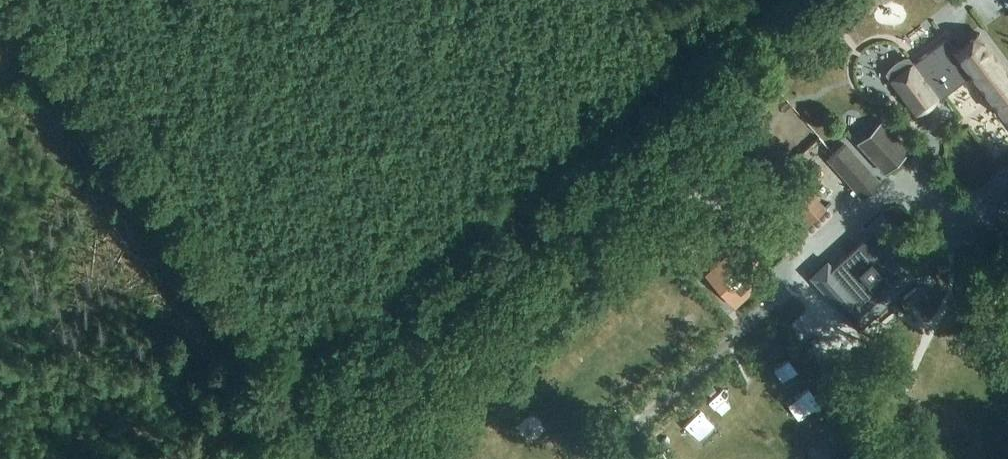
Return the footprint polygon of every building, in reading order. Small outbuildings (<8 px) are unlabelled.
[(962,9),(972,0),(953,0),(962,9)] [(888,21),(872,30),(877,38),(893,29),(888,21)] [(944,62),(933,49),(913,66),(912,65),(893,82),(918,115),(930,109),(938,100),(939,102),(974,76),(1007,121),(1007,71),(979,33),(955,51),(956,53),(944,62)] [(883,121),(858,144),(885,172),(910,149),(883,121)] [(828,158),(864,198),(879,184),(844,144),(828,158)] [(780,154),(757,174),(803,226),(826,205),(780,154)] [(829,261),(812,277),(860,329),(930,266),(881,213),(865,227),(880,243),(843,277),(829,261)] [(705,276),(710,281),(736,309),(772,274),(741,242),(705,276)] [(554,408),(560,418),(576,409),(570,399),(554,408)]
